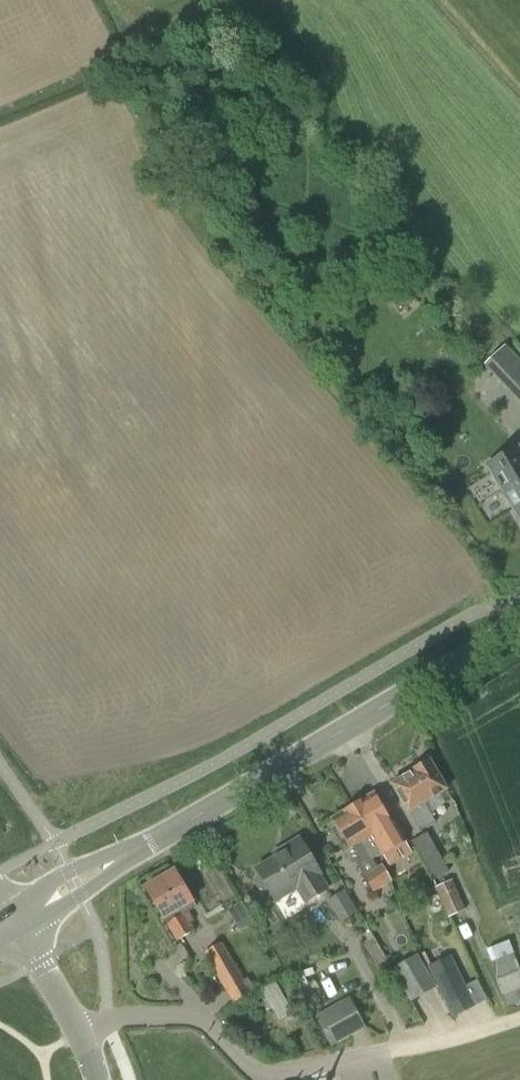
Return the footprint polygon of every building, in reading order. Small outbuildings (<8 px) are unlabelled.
[(130,82),(140,93),(154,81),(145,70),(130,82)] [(519,405),(519,362),(504,345),(483,365),(519,405)] [(519,523),(519,449),(518,447),(485,467),(519,523)] [(391,785),(419,832),(434,822),(424,805),(447,790),(430,761),(426,763),(422,761),(416,765),(415,770),(391,785)] [(403,841),(374,793),(351,807),(368,837),(370,836),(381,854),(403,841)] [(354,861),(363,876),(377,868),(372,859),(381,854),(370,836),(368,837),(351,807),(331,820),(349,849),(352,847),(359,858),(354,861)] [(449,872),(427,833),(411,842),(433,881),(449,872)] [(254,882),(256,887),(259,890),(264,891),(268,890),(275,902),(296,889),(305,903),(327,889),(318,875),(320,874),(299,838),(281,848),(284,852),(255,869),(258,875),(256,878),(254,882)] [(387,884),(377,868),(363,876),(362,877),(372,894),(387,884)] [(187,912),(195,907),(173,871),(145,888),(176,941),(192,932),(187,923),(192,921),(187,912)] [(465,910),(452,880),(435,888),(448,918),(465,910)] [(343,891),(326,901),(340,924),(357,913),(343,891)] [(243,925),(255,922),(249,903),(238,907),(243,925)] [(508,1006),(519,1001),(519,972),(509,941),(486,950),(491,962),(495,961),(496,981),(502,996),(504,995),(508,1006)] [(205,954),(227,990),(243,980),(222,944),(205,954)] [(436,988),(417,955),(392,970),(412,1002),(436,988)] [(449,957),(429,967),(454,1017),(465,1011),(474,1007),(464,987),(449,957)] [(271,1007),(279,1021),(293,1013),(287,1004),(298,997),(286,976),(259,992),(269,1008),(271,1007)] [(297,992),(311,1015),(328,1005),(314,981),(297,992)] [(349,1000),(316,1018),(331,1045),(364,1027),(349,1000)]
